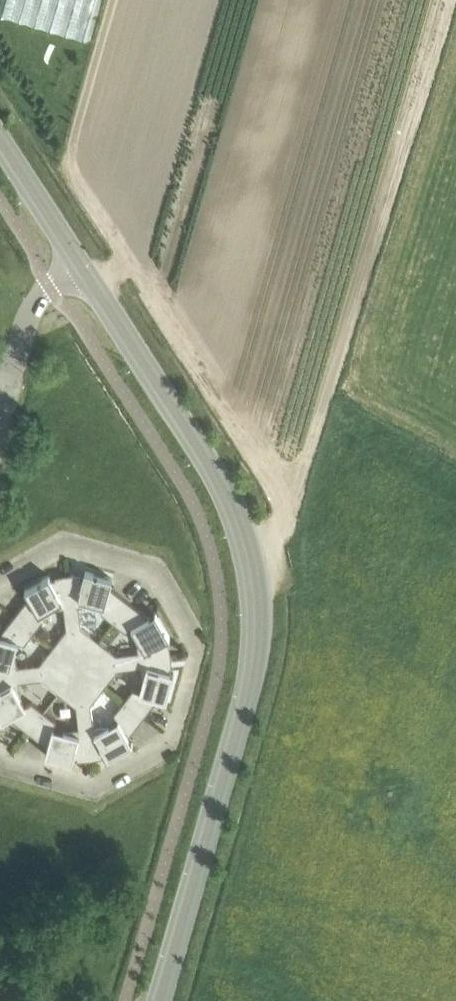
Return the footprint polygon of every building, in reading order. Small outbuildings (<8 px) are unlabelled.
[(68,574),(67,574),(79,666),(99,640),(82,627),(78,601),(86,600),(103,605),(101,612),(114,622),(129,601),(110,586),(112,578),(85,571),(84,575),(68,577),(68,574)] [(79,666),(67,574),(67,577),(51,579),(49,575),(25,589),(29,596),(14,616),(34,631),(44,619),(40,613),(56,604),(63,603),(67,629),(53,646),(79,666)] [(99,640),(79,666),(171,655),(171,654),(168,654),(166,639),(170,637),(156,612),(149,616),(129,601),(114,622),(126,631),(132,627),(141,643),(142,651),(116,654),(99,640)] [(79,666),(53,646),(40,663),(14,667),(13,659),(17,642),(25,644),(34,631),(14,616),(0,634),(0,676),(79,666)] [(123,701),(144,716),(158,697),(167,699),(174,672),(170,671),(168,656),(171,655),(79,666),(105,686),(118,669),(144,665),(145,673),(140,691),(133,689),(123,701)] [(44,711),(32,701),(25,705),(17,689),(16,682),(42,678),(59,692),(79,666),(0,676),(0,717),(2,720),(9,716),(29,731),(44,711)] [(90,758),(79,666),(59,692),(76,705),(79,731),(72,732),(54,727),(56,720),(44,711),(29,731),(48,746),(45,754),(73,761),(74,757),(89,755),(90,758)] [(105,686),(79,666),(90,758),(91,758),(91,755),(106,753),(108,757),(133,743),(129,736),(144,716),(123,701),(114,713),(118,719),(102,728),(94,729),(91,703),(105,686)]
